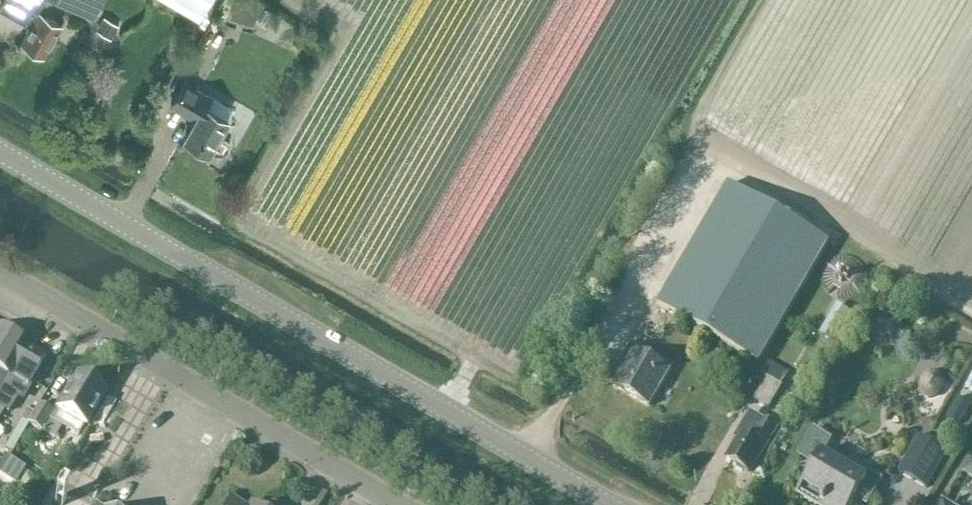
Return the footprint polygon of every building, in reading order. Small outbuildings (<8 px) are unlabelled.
[(0,7),(0,8),(31,27),(22,42),(41,53),(63,24),(39,10),(45,0),(4,0),(0,7)] [(91,13),(98,0),(69,0),(91,13)] [(202,17),(212,0),(170,0),(202,17)] [(232,13),(255,21),(260,6),(241,0),(236,0),(232,13)] [(120,26),(104,16),(98,27),(114,36),(120,26)] [(231,118),(205,102),(209,95),(187,82),(173,106),(196,118),(184,138),(209,152),(210,149),(220,154),(226,152),(229,147),(228,142),(220,136),(231,118)] [(730,184),(658,307),(760,366),(831,244),(730,184)] [(842,292),(838,300),(842,301),(846,301),(850,301),(853,300),(857,298),(860,296),(863,293),(865,290),(866,287),(867,283),(868,279),(867,275),(867,272),(865,268),(863,265),(860,262),(857,260),(854,258),(850,257),(846,257),(843,257),(839,257),(835,259),(832,261),(829,263),(827,266),(825,270),(824,273),(823,277),(823,281),(824,285),(825,288),(827,292),(829,295),(835,288),(842,292)] [(2,389),(9,376),(10,377),(28,347),(29,346),(15,338),(0,330),(0,392),(2,389)] [(5,412),(9,414),(17,400),(22,403),(31,388),(29,387),(46,357),(28,347),(10,377),(9,376),(2,389),(0,392),(0,409),(5,412)] [(672,371),(635,350),(614,387),(651,409),(672,371)] [(782,386),(786,379),(790,373),(771,362),(762,375),(769,379),(756,401),(770,410),(783,388),(782,386)] [(938,373),(937,372),(935,372),(934,372),(932,372),(930,372),(929,373),(927,374),(925,375),(924,376),(919,387),(919,389),(919,390),(919,392),(920,394),(921,396),(922,397),(923,398),(924,399),(925,400),(926,400),(929,401),(932,401),(933,401),(935,400),(936,399),(938,398),(939,398),(940,397),(945,388),(945,386),(946,385),(946,383),(946,382),(945,380),(944,378),(943,376),(941,375),(940,373),(938,373)] [(96,381),(94,382),(80,375),(65,400),(62,398),(53,413),(40,405),(28,425),(55,440),(62,428),(79,437),(84,428),(85,428),(108,391),(104,389),(103,385),(96,381)] [(960,398),(949,419),(960,426),(971,405),(960,398)] [(726,459),(750,473),(774,432),(750,417),(726,459)] [(798,458),(815,468),(801,491),(825,504),(854,504),(857,501),(863,490),(875,496),(884,481),(859,467),(856,472),(825,453),(832,441),(814,430),(798,458)] [(919,439),(899,474),(928,490),(948,455),(919,439)] [(963,473),(971,478),(971,456),(963,473)] [(0,472),(0,493),(8,498),(11,493),(16,485),(24,471),(26,469),(21,466),(8,458),(0,472)] [(4,504),(15,504),(19,498),(25,490),(33,476),(24,471),(16,485),(11,493),(8,498),(4,504)]
